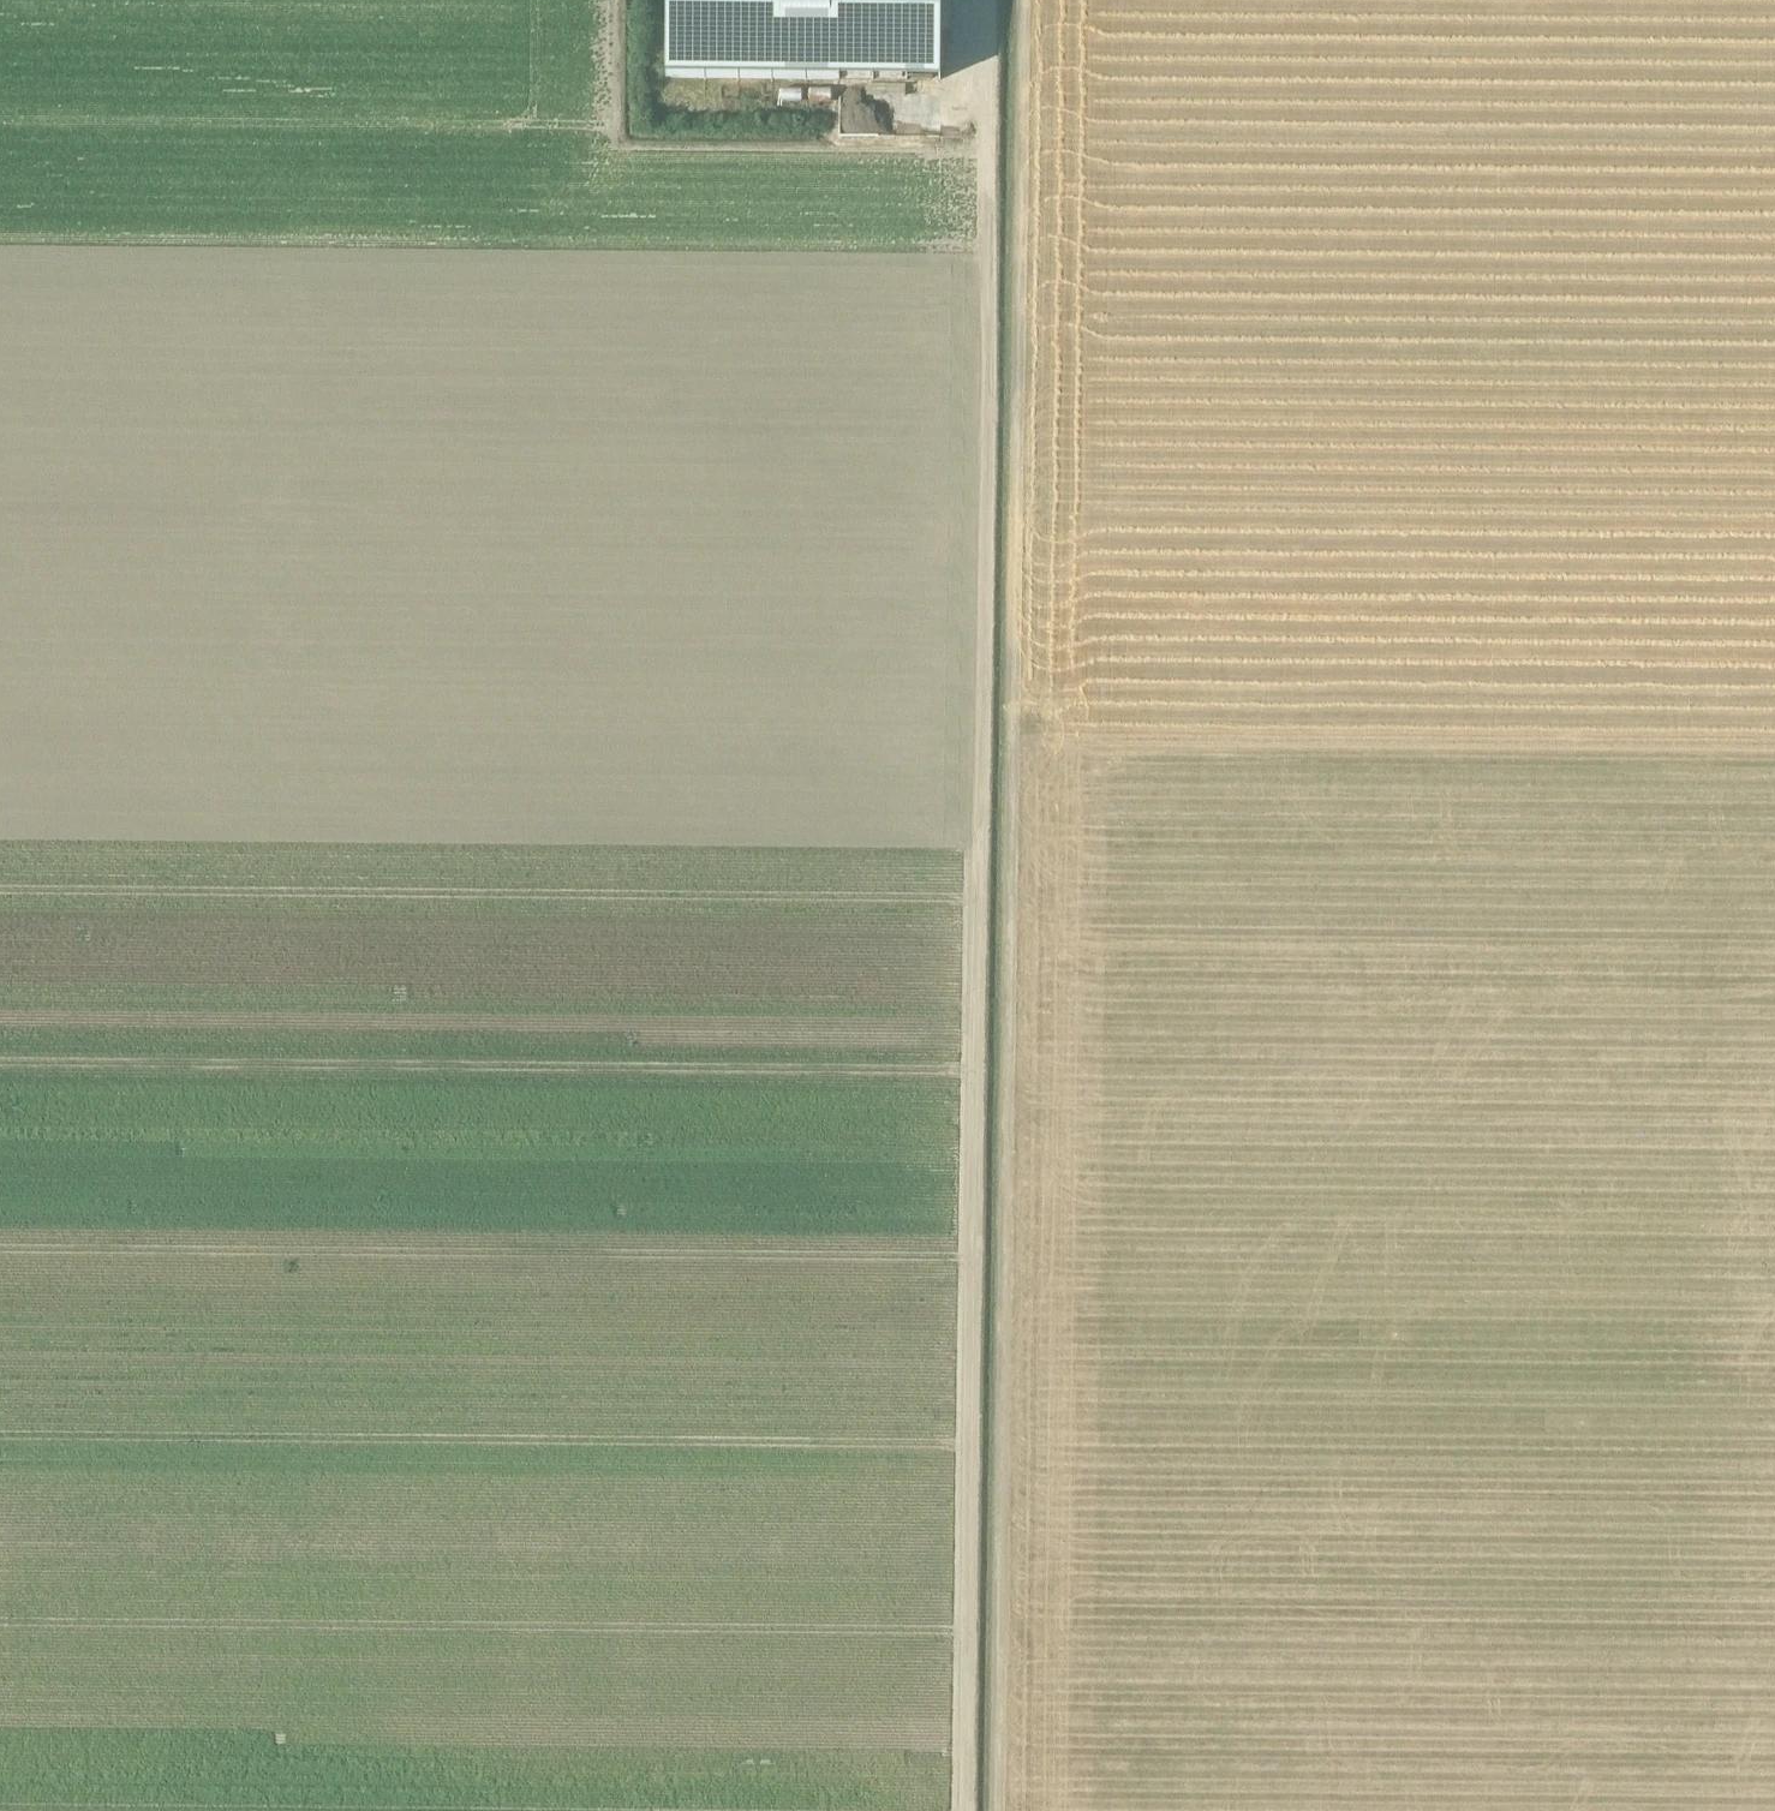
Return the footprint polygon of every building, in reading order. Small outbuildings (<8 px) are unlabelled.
[(841,0),(667,0),(667,79),(839,78),(841,78),(841,0)]
